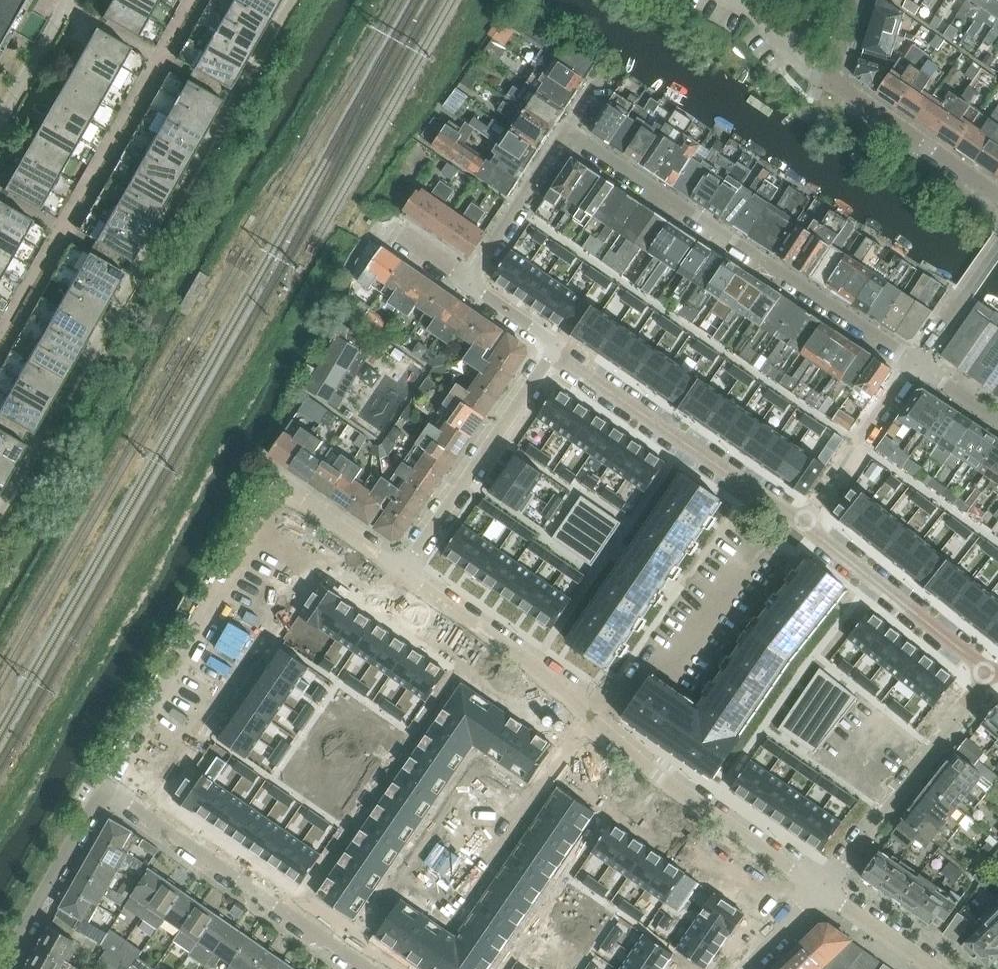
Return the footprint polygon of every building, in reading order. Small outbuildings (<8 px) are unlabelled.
[(26,0),(0,0),(0,45),(26,0)] [(113,0),(111,0),(101,17),(138,38),(148,20),(147,20),(113,0)] [(154,0),(113,0),(147,20),(157,2),(154,0)] [(237,0),(232,0),(223,16),(260,37),(270,19),(237,0)] [(279,0),(237,0),(270,19),(280,1),(279,0)] [(870,27),(898,35),(904,16),(900,13),(902,11),(885,0),(879,0),(870,27)] [(910,0),(907,0),(904,7),(917,16),(923,4),(919,1),(917,4),(910,0)] [(957,16),(958,16),(945,35),(953,41),(978,4),(984,9),(990,0),(968,0),(957,16)] [(984,9),(968,32),(975,37),(985,23),(993,28),(997,21),(997,0),(990,0),(984,9)] [(937,15),(931,25),(937,30),(943,20),(937,15)] [(260,37),(223,16),(213,34),(250,54),(260,37)] [(499,21),(489,35),(493,38),(499,42),(509,27),(508,27),(499,21)] [(980,46),(988,51),(997,37),(997,21),(980,46)] [(894,47),(898,35),(870,27),(862,53),(897,62),(903,53),(898,52),(899,49),(894,47)] [(85,46),(121,67),(131,49),(95,28),(85,46)] [(565,54),(527,28),(522,36),(542,50),(560,62),(587,80),(597,64),(570,46),(565,54)] [(250,54),(213,34),(203,52),(240,72),(250,54)] [(937,36),(930,46),(936,51),(943,41),(937,36)] [(493,38),(483,53),(498,63),(507,49),(508,48),(505,46),(499,42),(493,38)] [(75,64),(110,85),(121,67),(85,46),(75,64)] [(542,50),(532,65),(537,68),(536,69),(549,77),(577,95),(587,80),(560,62),(542,50)] [(240,72),(203,52),(193,70),(229,90),(240,72)] [(855,77),(875,91),(891,69),(860,59),(855,77)] [(973,61),(966,70),(976,77),(983,68),(973,61)] [(65,83),(100,102),(110,85),(75,64),(65,83)] [(898,106),(922,72),(912,65),(903,78),(893,71),(878,93),(898,106)] [(536,69),(526,84),(566,111),(577,95),(549,77),(536,69)] [(229,90),(193,70),(177,97),(213,119),(229,90)] [(932,79),(922,72),(913,85),(898,106),(918,120),(933,98),(923,92),(932,79)] [(467,73),(460,84),(469,90),(477,80),(467,73)] [(612,145),(630,118),(637,107),(641,102),(632,96),(628,102),(620,96),(630,81),(626,79),(591,132),(612,145)] [(65,83),(54,100),(90,120),(100,102),(65,83)] [(526,113),(553,131),(566,111),(526,84),(515,100),(524,106),(521,110),(526,113)] [(518,125),(513,133),(540,151),(553,131),(526,113),(521,110),(519,112),(505,102),(506,101),(493,91),(486,102),(499,110),(498,111),(518,125)] [(918,120),(938,133),(962,99),(951,92),(942,105),(933,98),(918,120)] [(506,101),(505,102),(519,112),(521,110),(524,106),(515,100),(509,96),(506,101)] [(213,119),(177,97),(166,116),(202,137),(213,119)] [(938,133),(958,147),(972,125),(963,119),(972,106),(962,99),(953,112),(938,133)] [(54,100),(44,118),(80,138),(90,120),(54,100)] [(630,118),(612,145),(626,155),(644,128),(660,105),(653,100),(637,123),(630,118)] [(644,128),(626,155),(641,165),(659,138),(652,133),(670,107),(669,106),(662,102),(660,105),(644,128)] [(502,148),(530,166),(540,151),(513,133),(477,109),(467,124),(470,126),(476,118),(508,140),(502,148)] [(659,138),(641,165),(658,176),(685,135),(694,121),(678,112),(669,125),(669,124),(659,138)] [(202,137),(166,116),(156,134),(157,135),(192,155),(202,137)] [(80,138),(44,118),(34,136),(70,156),(80,138)] [(972,125),(958,147),(977,160),(997,130),(997,124),(991,119),(982,132),(972,125)] [(462,131),(450,123),(434,148),(449,158),(463,137),(459,135),(462,131)] [(530,166),(502,148),(470,126),(465,134),(497,156),(492,163),(520,182),(530,166)] [(977,160),(997,174),(997,173),(997,130),(977,160)] [(192,155),(157,135),(156,134),(146,152),(182,172),(192,155)] [(658,176),(675,187),(694,159),(702,146),(685,135),(658,176)] [(24,154),(59,174),(70,156),(34,136),(24,154)] [(694,159),(675,187),(691,198),(710,169),(725,146),(727,142),(720,137),(702,164),(694,159)] [(482,179),(509,198),(520,182),(492,163),(460,142),(452,159),(470,172),(473,168),(480,173),(484,176),(482,179)] [(710,169),(691,198),(708,209),(727,180),(719,175),(735,152),(725,146),(710,169)] [(182,172),(146,152),(135,170),(172,190),(182,172)] [(727,180),(708,209),(722,218),(743,186),(736,181),(752,157),(745,153),(727,180)] [(59,174),(24,154),(13,172),(49,192),(59,174)] [(573,159),(536,215),(551,225),(568,200),(589,169),(573,159)] [(603,178),(589,169),(568,200),(574,204),(565,217),(572,222),(603,178)] [(743,186),(722,218),(735,227),(757,195),(770,174),(763,169),(750,190),(743,186)] [(172,190),(135,170),(125,188),(162,208),(172,190)] [(49,192),(13,172),(3,189),(40,209),(49,192)] [(776,178),(770,174),(757,195),(735,227),(749,235),(770,203),(763,199),(771,186),(776,178)] [(603,178),(572,222),(578,226),(588,213),(594,217),(615,186),(603,178)] [(423,189),(404,215),(421,226),(448,187),(440,182),(435,189),(436,190),(432,195),(423,189)] [(629,195),(615,186),(594,217),(601,221),(592,234),(593,235),(599,238),(629,195)] [(448,187),(421,226),(436,237),(455,211),(446,205),(449,200),(450,200),(455,193),(448,187)] [(770,203),(749,235),(762,244),(783,212),(797,191),(791,187),(777,208),(770,203)] [(162,208),(125,188),(115,206),(151,226),(162,208)] [(783,212),(762,244),(776,253),(797,221),(810,201),(802,196),(803,195),(797,191),(783,212)] [(629,195),(599,238),(606,243),(615,230),(621,235),(643,204),(629,195)] [(22,239),(33,221),(0,202),(0,226),(22,239)] [(455,211),(436,237),(452,248),(471,222),(480,209),(472,203),(466,212),(467,212),(464,217),(455,211)] [(452,248),(469,260),(487,233),(477,227),(481,222),(482,222),(491,208),(485,204),(481,209),(480,209),(471,222),(452,248)] [(617,270),(620,265),(657,213),(643,204),(621,235),(627,238),(609,264),(617,270)] [(151,226),(115,206),(105,223),(141,244),(151,226)] [(823,224),(795,266),(812,277),(847,224),(849,221),(832,210),(823,224)] [(801,221),(778,255),(795,266),(823,224),(816,219),(817,217),(807,211),(801,221)] [(642,248),(649,253),(670,222),(657,213),(620,265),(626,268),(632,260),(633,261),(642,248)] [(654,274),(662,262),(684,231),(670,222),(649,253),(655,257),(646,268),(653,274),(654,274)] [(141,244),(105,223),(95,241),(131,262),(141,244)] [(847,224),(812,277),(826,286),(847,255),(840,250),(854,229),(847,224)] [(12,257),(22,239),(0,226),(0,250),(12,257)] [(537,230),(532,237),(543,245),(548,237),(537,230)] [(684,231),(662,262),(676,271),(698,240),(684,231)] [(599,238),(593,235),(584,247),(590,251),(599,238)] [(847,255),(826,286),(840,296),(875,242),(867,237),(853,258),(847,255)] [(606,243),(599,238),(590,251),(597,256),(606,243)] [(131,262),(95,241),(78,270),(115,291),(131,262)] [(382,248),(371,241),(357,261),(368,270),(382,248)] [(555,242),(550,250),(561,257),(566,250),(555,242)] [(714,251),(700,242),(679,272),(686,277),(676,290),(683,294),(693,281),(714,251)] [(875,242),(840,296),(855,305),(884,261),(877,256),(883,247),(875,242)] [(403,262),(382,248),(368,270),(359,282),(370,289),(379,277),(388,284),(403,262)] [(2,275),(12,257),(0,250),(0,274),(2,275)] [(494,277),(492,279),(511,292),(531,263),(513,251),(512,250),(494,277)] [(566,250),(561,257),(572,264),(577,257),(566,250)] [(728,260),(714,251),(693,281),(700,286),(690,299),(697,304),(728,260)] [(884,261),(855,305),(869,314),(904,260),(896,255),(889,264),(884,261)] [(720,299),(741,269),(728,260),(697,304),(704,308),(713,295),(720,299)] [(869,314),(883,323),(904,292),(897,287),(911,265),(904,260),(869,314)] [(422,276),(403,262),(388,284),(398,290),(389,302),(399,310),(399,309),(422,276)] [(531,263),(511,292),(529,304),(548,275),(531,263)] [(591,267),(586,274),(597,281),(602,274),(591,267)] [(734,309),(756,278),(741,269),(720,299),(727,304),(719,318),(725,322),(734,309)] [(115,291),(78,270),(68,288),(105,309),(115,291)] [(904,292),(883,323),(897,332),(918,301),(932,278),(924,273),(910,296),(904,292)] [(602,274),(597,281),(607,289),(612,281),(602,274)] [(548,275),(529,304),(547,316),(566,287),(548,275)] [(442,289),(422,276),(399,309),(410,317),(418,304),(427,311),(442,289)] [(747,317),(769,287),(756,278),(734,309),(725,322),(732,326),(741,313),(747,317)] [(918,301),(897,332),(909,340),(914,339),(933,311),(927,307),(941,284),(932,278),(918,301)] [(566,287),(547,316),(563,328),(564,328),(584,300),(566,287)] [(762,327),(783,296),(769,287),(747,317),(755,322),(746,336),(753,340),(762,327)] [(105,309),(68,288),(58,306),(94,327),(105,309)] [(462,303),(442,289),(427,311),(437,317),(429,330),(438,337),(462,303)] [(627,291),(622,299),(632,306),(637,299),(627,291)] [(775,336),(797,305),(783,296),(762,327),(753,340),(759,345),(768,331),(775,336)] [(637,299),(632,306),(643,313),(648,306),(637,299)] [(563,328),(562,329),(573,336),(572,337),(573,337),(577,339),(576,340),(577,340),(581,342),(582,341),(583,341),(602,312),(584,300),(564,328),(563,328)] [(974,310),(990,321),(997,312),(980,301),(974,310)] [(482,317),(462,303),(438,337),(449,344),(458,332),(467,338),(482,317)] [(797,305),(775,336),(782,340),(773,354),(780,358),(789,345),(810,314),(797,305)] [(94,327),(58,306),(48,324),(84,345),(94,327)] [(974,310),(942,355),(997,394),(997,326),(990,321),(974,310)] [(602,312),(583,341),(586,343),(600,353),(620,324),(602,312)] [(810,314),(789,345),(780,358),(787,363),(795,349),(802,353),(823,323),(810,314)] [(662,316),(657,323),(668,330),(673,323),(662,316)] [(381,331),(386,323),(378,317),(373,325),(381,331)] [(482,317),(467,338),(475,344),(464,360),(471,365),(478,354),(490,362),(491,362),(484,357),(502,331),(482,317)] [(673,323),(668,330),(679,338),(684,330),(673,323)] [(837,331),(823,323),(802,353),(801,354),(808,358),(800,371),(806,376),(815,363),(837,331)] [(84,345),(48,324),(38,342),(74,363),(84,345)] [(620,324),(600,353),(618,365),(638,336),(620,324)] [(394,341),(404,347),(413,333),(403,327),(394,341)] [(850,340),(837,331),(815,363),(806,376),(813,380),(822,367),(828,371),(850,340)] [(352,343),(338,334),(306,388),(331,403),(350,373),(357,377),(375,348),(355,336),(352,343)] [(491,362),(490,362),(512,377),(528,354),(526,347),(509,335),(491,362)] [(638,336),(618,365),(636,377),(655,348),(638,336)] [(698,340),(693,347),(703,355),(708,347),(698,340)] [(850,340),(828,371),(835,376),(826,389),(833,393),(841,380),(863,349),(850,340)] [(74,363),(38,342),(27,360),(64,381),(74,363)] [(708,347),(703,355),(714,362),(719,355),(708,347)] [(655,348),(636,377),(653,390),(673,361),(655,348)] [(855,389),(877,358),(863,349),(841,380),(833,393),(839,397),(848,384),(855,389)] [(498,397),(512,377),(490,362),(478,354),(471,365),(483,373),(477,382),(498,397)] [(877,358),(855,389),(871,400),(893,369),(877,358)] [(64,381),(27,360),(17,378),(53,398),(64,381)] [(673,361),(653,390),(670,401),(671,402),(691,373),(673,361)] [(733,364),(728,372),(739,379),(744,372),(733,364)] [(433,397),(445,379),(432,371),(428,377),(427,376),(419,388),(433,397)] [(744,372),(739,379),(750,386),(755,379),(744,372)] [(670,401),(669,403),(674,406),(675,407),(675,406),(678,408),(678,409),(679,409),(689,416),(690,414),(689,414),(709,385),(691,373),(671,402),(670,401)] [(53,398),(17,378),(7,396),(43,416),(53,398)] [(485,417),(498,397),(477,382),(470,392),(458,383),(451,394),(485,417)] [(709,385),(689,414),(690,414),(707,426),(727,397),(709,385)] [(557,388),(537,417),(538,417),(556,430),(576,401),(557,388)] [(769,389),(764,396),(775,404),(780,396),(769,389)] [(912,428),(913,427),(934,396),(924,389),(918,390),(888,432),(895,437),(905,424),(912,428)] [(471,437),(485,417),(451,394),(444,404),(456,412),(450,422),(471,437)] [(7,396),(0,408),(0,415),(33,434),(43,416),(7,396)] [(780,396),(775,404),(785,411),(790,404),(780,396)] [(911,444),(917,449),(948,404),(934,396),(913,427),(920,431),(911,444)] [(727,397),(707,426),(725,438),(744,410),(727,397)] [(576,401),(556,430),(574,442),(594,413),(576,401)] [(401,415),(412,423),(421,409),(410,402),(401,415)] [(312,418),(319,423),(328,410),(318,403),(311,413),(314,416),(312,418)] [(948,404),(917,449),(924,453),(933,440),(939,444),(961,413),(948,404)] [(832,418),(850,431),(857,421),(839,408),(832,418)] [(744,410),(725,438),(743,450),(762,422),(744,410)] [(323,419),(343,433),(349,424),(329,411),(323,419)] [(594,413),(574,442),(592,454),(611,426),(594,413)] [(805,413),(800,421),(810,428),(815,421),(805,413)] [(938,462),(944,466),(975,422),(961,413),(939,444),(947,449),(938,462)] [(0,415),(0,453),(17,462),(33,434),(0,415)] [(270,454),(290,468),(313,435),(293,421),(270,454)] [(815,421),(810,428),(821,435),(826,428),(815,421)] [(458,456),(471,437),(450,422),(443,431),(431,423),(424,433),(458,456)] [(762,422),(743,450),(760,463),(780,434),(762,422)] [(960,457),(966,461),(988,431),(975,422),(944,466),(951,470),(960,457)] [(394,426),(387,437),(398,444),(399,443),(396,441),(403,432),(394,426)] [(611,426),(592,454),(609,466),(629,438),(611,426)] [(980,470),(997,445),(997,437),(988,431),(966,461),(957,474),(965,479),(974,466),(980,470)] [(444,476),(458,456),(436,441),(424,433),(410,453),(423,461),(444,476)] [(780,434),(760,463),(778,475),(798,446),(780,434)] [(324,442),(313,435),(290,468),(310,482),(325,460),(315,454),(324,442)] [(876,449),(890,458),(899,445),(893,441),(886,436),(876,449)] [(398,444),(387,437),(383,442),(390,456),(398,444)] [(629,438),(609,466),(627,479),(647,450),(629,438)] [(530,444),(525,452),(536,459),(541,452),(530,444)] [(984,491),(997,472),(997,445),(980,470),(986,474),(977,487),(984,491)] [(798,446),(778,475),(787,481),(786,482),(805,496),(826,465),(817,459),(798,446)] [(353,462),(343,455),(333,448),(325,460),(310,482),(330,495),(353,462)] [(647,450),(627,479),(646,491),(666,463),(647,450)] [(541,452),(536,459),(547,466),(552,459),(541,452)] [(0,453),(0,476),(7,480),(17,462),(0,453)] [(431,496),(444,476),(423,461),(410,453),(396,473),(397,474),(430,496),(431,496)] [(515,454),(503,473),(531,492),(532,491),(544,474),(515,454)] [(923,468),(908,459),(903,467),(916,477),(923,468)] [(363,469),(353,462),(330,495),(350,509),(365,488),(355,481),(363,469)] [(566,469),(561,476),(572,483),(576,478),(577,476),(566,469)] [(984,491),(990,496),(997,485),(997,472),(984,491)] [(503,473),(489,492),(490,493),(490,492),(522,514),(523,513),(536,494),(532,491),(531,492),(503,473)] [(567,638),(566,639),(569,641),(574,644),(609,669),(610,667),(617,656),(618,656),(619,654),(614,651),(622,640),(626,643),(627,642),(635,630),(635,631),(636,629),(631,626),(639,615),(644,618),(645,617),(644,616),(652,605),(653,604),(649,601),(656,590),(661,593),(662,591),(661,591),(670,579),(671,578),(667,575),(674,563),(679,567),(680,565),(679,565),(687,554),(688,554),(689,552),(684,549),(692,538),(696,541),(697,540),(704,528),(705,529),(706,527),(701,524),(709,513),(713,516),(714,515),(714,514),(722,503),(723,502),(687,477),(680,473),(679,474),(680,474),(672,486),(672,485),(671,487),(664,498),(663,498),(662,499),(663,500),(655,511),(654,512),(646,523),(645,525),(638,536),(637,536),(636,537),(637,537),(629,549),(629,548),(628,550),(620,562),(619,562),(618,564),(619,564),(611,575),(610,576),(602,588),(602,587),(601,589),(594,600),(593,600),(592,602),(593,602),(585,613),(584,614),(576,626),(576,625),(575,627),(568,638),(567,638)] [(417,515),(430,496),(397,474),(391,482),(384,493),(388,495),(396,501),(417,515)] [(892,474),(887,481),(896,489),(902,482),(892,474)] [(588,475),(583,483),(593,490),(594,490),(599,482),(588,475)] [(384,493),(391,482),(384,477),(373,493),(365,488),(350,509),(369,522),(388,495),(384,493)] [(942,494),(947,488),(934,479),(929,485),(942,494)] [(855,485),(832,514),(841,521),(841,522),(842,522),(845,524),(845,525),(846,525),(850,529),(851,527),(850,526),(872,499),(855,485)] [(606,487),(601,495),(611,502),(616,495),(606,487)] [(955,503),(959,497),(960,497),(947,488),(942,494),(955,503)] [(917,492),(911,499),(921,507),(927,500),(917,492)] [(556,494),(549,504),(556,510),(564,499),(556,494)] [(616,495),(611,502),(622,509),(627,502),(616,495)] [(580,498),(552,538),(592,566),(621,523),(582,496),(580,498)] [(967,513),(972,506),(959,497),(955,503),(954,504),(967,513)] [(872,499),(850,526),(851,527),(867,540),(889,513),(872,499)] [(927,500),(921,507),(932,515),(937,508),(927,500)] [(417,515),(396,501),(377,528),(395,540),(401,539),(417,515)] [(490,503),(485,510),(496,518),(501,510),(490,503)] [(549,504),(542,515),(549,520),(556,510),(549,504)] [(980,521),(986,513),(973,505),(972,506),(967,513),(980,521)] [(501,510),(496,518),(506,525),(511,518),(501,510)] [(889,513),(867,540),(884,553),(906,526),(889,513)] [(952,517),(947,524),(957,532),(962,525),(952,517)] [(463,525),(443,554),(462,567),(482,538),(463,525)] [(962,525),(957,532),(967,540),(973,533),(962,525)] [(906,526),(884,553),(901,567),(923,539),(906,526)] [(526,527),(520,535),(531,542),(536,535),(526,527)] [(482,538),(462,567),(480,579),(500,550),(482,538)] [(923,539),(901,567),(917,580),(918,580),(940,553),(923,539)] [(988,541),(982,548),(992,556),(997,549),(988,541)] [(540,545),(535,552),(545,560),(550,552),(540,545)] [(500,550),(480,579),(498,591),(518,562),(500,550)] [(917,580),(916,581),(920,584),(920,585),(921,585),(925,587),(924,588),(925,588),(935,596),(936,594),(935,594),(957,566),(940,553),(918,580),(917,580)] [(558,557),(553,565),(563,572),(568,565),(558,557)] [(629,712),(624,719),(630,723),(676,755),(683,760),(685,760),(705,775),(711,779),(715,774),(718,770),(720,766),(742,735),(741,735),(748,724),(749,725),(749,723),(757,712),(758,711),(758,710),(765,699),(766,699),(767,698),(766,698),(775,685),(776,684),(784,672),(784,673),(785,671),(790,662),(791,663),(792,661),(799,651),(800,651),(801,650),(800,650),(809,639),(810,638),(818,627),(819,627),(820,626),(819,626),(828,615),(829,614),(837,603),(838,603),(839,602),(847,591),(848,590),(842,585),(808,558),(807,559),(799,570),(798,570),(797,571),(802,575),(793,585),(789,582),(788,583),(780,594),(779,594),(778,595),(783,599),(774,609),(770,606),(769,607),(761,618),(760,618),(759,619),(764,622),(755,633),(751,630),(749,632),(753,635),(746,646),(741,643),(740,645),(741,645),(733,656),(732,657),(736,660),(729,672),(724,669),(723,670),(716,681),(715,681),(714,683),(719,686),(711,697),(707,694),(706,695),(699,706),(660,679),(654,675),(646,687),(632,707),(629,712)] [(518,562),(498,591),(516,603),(535,575),(518,562)] [(568,565),(563,572),(574,579),(579,572),(568,565)] [(957,566),(935,594),(936,594),(952,607),(974,580),(957,566)] [(535,575),(516,603),(533,615),(553,587),(535,575)] [(974,580),(952,607),(969,621),(990,593),(974,580)] [(322,583),(300,615),(337,639),(357,611),(340,599),(341,597),(322,583)] [(553,587),(533,615),(552,628),(572,600),(572,599),(553,587)] [(969,621),(984,633),(986,634),(997,619),(997,599),(990,593),(969,621)] [(357,611),(337,639),(340,641),(343,644),(355,652),(374,623),(373,622),(368,618),(357,611)] [(870,611),(848,638),(866,652),(888,625),(870,611)] [(986,634),(997,644),(997,619),(986,634)] [(374,623),(355,652),(366,660),(370,662),(373,664),(392,635),(381,628),(382,627),(376,623),(376,624),(374,623)] [(888,625),(866,652),(883,665),(904,638),(888,625)] [(392,635),(373,664),(376,666),(375,666),(379,668),(390,676),(410,647),(409,647),(409,646),(403,642),(403,643),(392,635)] [(904,638),(883,665),(900,679),(921,652),(904,638)] [(276,656),(268,666),(297,686),(310,667),(281,647),(280,650),(279,650),(275,656),(276,656)] [(410,647),(390,676),(402,684),(405,686),(408,688),(428,659),(417,652),(411,648),(410,647)] [(921,652),(900,679),(917,692),(938,665),(921,652)] [(326,656),(321,663),(331,671),(336,663),(326,656)] [(428,659),(408,688),(411,690),(414,693),(414,692),(427,701),(447,672),(445,671),(439,667),(428,659)] [(844,659),(838,666),(848,674),(854,667),(844,659)] [(938,665),(917,692),(934,706),(934,707),(956,679),(938,665)] [(257,683),(256,684),(285,704),(293,692),(295,689),(297,686),(268,666),(261,677),(257,682),(257,683)] [(789,713),(779,729),(783,732),(792,739),(801,744),(809,750),(814,754),(858,698),(820,668),(807,688),(804,692),(792,709),(789,713)] [(351,673),(346,680),(356,688),(361,680),(351,673)] [(861,673),(855,680),(865,688),(871,681),(861,673)] [(361,680),(356,688),(367,695),(372,688),(361,680)] [(871,681),(865,688),(875,696),(881,689),(871,681)] [(320,891),(317,895),(338,909),(341,911),(345,914),(349,917),(354,920),(356,917),(358,914),(360,912),(364,905),(378,885),(382,879),(384,876),(384,877),(386,873),(388,869),(389,870),(391,866),(392,864),(397,858),(396,858),(411,837),(415,831),(416,829),(419,826),(421,822),(423,819),(425,816),(425,817),(429,810),(430,808),(430,809),(431,808),(431,807),(443,790),(447,784),(449,781),(451,778),(454,774),(454,775),(456,771),(474,745),(484,751),(487,754),(489,755),(495,759),(524,779),(527,782),(528,781),(531,783),(555,747),(551,744),(545,740),(540,736),(534,732),(533,732),(528,728),(521,724),(516,720),(510,716),(463,683),(430,730),(426,737),(422,742),(418,748),(414,754),(410,760),(406,766),(402,772),(398,778),(393,784),(390,790),(385,796),(381,802),(377,808),(373,813),(369,820),(365,826),(365,825),(361,832),(357,837),(353,843),(349,849),(344,855),(345,856),(341,861),(336,867),(337,867),(333,873),(332,873),(328,879),(325,885),(324,885),(320,891)] [(251,691),(244,702),(273,722),(275,719),(277,715),(285,704),(256,684),(255,685),(251,691)] [(319,685),(312,696),(319,701),(326,690),(319,685)] [(312,696),(304,707),(312,712),(319,701),(312,696)] [(386,697),(381,705),(392,712),(397,705),(386,697)] [(894,700),(889,707),(899,715),(904,708),(894,700)] [(239,709),(232,720),(260,739),(262,736),(262,737),(265,733),(273,722),(244,702),(243,703),(239,709)] [(982,724),(992,733),(989,736),(997,743),(997,741),(997,702),(982,719),(984,721),(982,724)] [(397,705),(392,712),(403,719),(408,712),(397,705)] [(904,708),(899,715),(909,723),(915,716),(904,708)] [(220,736),(219,738),(248,758),(256,746),(259,742),(258,742),(260,739),(232,720),(224,730),(220,736)] [(295,721),(287,732),(295,737),(302,726),(295,721)] [(287,732),(280,742),(288,748),(295,737),(287,732)] [(967,740),(956,754),(972,767),(983,753),(967,740)] [(774,743),(769,750),(780,758),(785,750),(774,743)] [(275,750),(268,760),(275,765),(283,755),(275,750)] [(955,753),(942,770),(948,775),(949,774),(960,782),(958,785),(969,794),(970,792),(981,801),(987,794),(976,785),(983,776),(972,767),(956,754),(955,753)] [(792,755),(787,763),(798,770),(803,763),(792,755)] [(177,794),(174,799),(176,801),(182,805),(192,812),(214,781),(214,782),(227,763),(218,757),(205,775),(195,768),(185,783),(184,783),(182,786),(182,787),(179,791),(177,794)] [(751,760),(731,789),(750,802),(770,773),(751,760)] [(237,762),(232,769),(243,777),(248,769),(237,762)] [(803,763),(798,770),(809,777),(814,770),(803,763)] [(248,769),(243,777),(253,784),(259,777),(248,769)] [(948,775),(942,770),(929,786),(957,809),(964,800),(975,809),(981,801),(970,792),(969,794),(958,785),(960,782),(949,774),(948,775)] [(770,773),(750,802),(768,814),(788,785),(770,773)] [(828,780),(823,787),(833,794),(839,787),(828,780)] [(214,781),(192,812),(193,813),(195,810),(201,815),(212,822),(231,793),(228,791),(229,791),(225,789),(214,782),(214,781)] [(788,785),(768,814),(786,826),(805,797),(788,785)] [(273,786),(268,794),(278,801),(283,794),(273,786)] [(929,786),(916,802),(922,808),(921,809),(932,817),(934,815),(945,824),(944,825),(955,834),(961,826),(950,817),(957,809),(929,786)] [(376,936),(380,939),(398,951),(422,967),(425,968),(488,968),(499,953),(503,947),(507,941),(511,935),(515,929),(520,923),(523,917),(528,911),(532,905),(536,899),(540,894),(544,887),(548,882),(552,875),(556,870),(560,864),(564,858),(569,852),(568,852),(572,846),(577,840),(576,840),(580,834),(581,834),(585,828),(588,822),(589,822),(593,816),(596,812),(575,798),(572,796),(568,793),(564,790),(559,787),(557,790),(555,793),(553,795),(549,802),(548,804),(548,803),(547,804),(547,805),(537,819),(536,820),(535,822),(531,828),(529,831),(529,830),(527,834),(525,838),(524,837),(522,841),(521,843),(516,849),(517,849),(515,851),(514,852),(515,852),(504,867),(504,868),(503,870),(502,870),(498,876),(497,878),(494,881),(492,885),(490,888),(488,891),(488,890),(484,897),(483,899),(483,898),(482,899),(482,900),(476,909),(472,914),(471,915),(470,917),(466,923),(464,926),(464,925),(462,929),(456,937),(448,931),(443,928),(434,921),(434,922),(419,911),(418,911),(416,909),(410,905),(408,904),(404,901),(401,899),(398,904),(395,908),(393,912),(392,912),(390,915),(376,936)] [(839,787),(833,794),(844,802),(849,794),(839,787)] [(231,793),(212,822),(223,830),(228,834),(230,834),(249,806),(238,798),(234,795),(231,793)] [(283,794),(278,801),(289,809),(294,801),(283,794)] [(805,797),(786,826),(800,836),(804,838),(823,809),(805,797)] [(922,808),(916,802),(903,819),(931,841),(938,833),(949,842),(955,834),(944,825),(945,824),(934,815),(932,817),(921,809),(922,808)] [(249,806),(230,834),(231,835),(230,835),(236,839),(247,847),(267,818),(264,816),(261,813),(261,814),(249,806)] [(823,809),(804,838),(811,843),(815,846),(822,851),(842,822),(823,809)] [(308,811),(303,818),(314,826),(319,818),(308,811)] [(267,818),(247,847),(258,854),(264,858),(265,859),(285,830),(273,822),(270,820),(267,818)] [(319,818),(314,826),(325,833),(330,826),(319,818)] [(122,849),(128,853),(138,835),(111,819),(106,827),(104,829),(101,833),(101,836),(101,837),(122,849)] [(904,821),(892,836),(908,848),(920,834),(904,821)] [(612,823),(592,852),(605,860),(605,861),(608,863),(611,865),(631,836),(620,828),(614,824),(612,823)] [(285,830),(265,859),(266,859),(266,860),(272,864),(272,863),(283,871),(303,842),(300,840),(297,838),(296,838),(285,830)] [(631,836),(611,865),(614,867),(617,869),(629,877),(648,848),(647,847),(648,847),(642,843),(631,836)] [(118,870),(128,853),(122,849),(101,837),(96,845),(94,846),(91,851),(92,854),(91,855),(113,867),(118,870)] [(303,842),(283,871),(294,878),(294,879),(300,883),(300,882),(302,884),(321,855),(309,847),(309,846),(306,844),(303,842)] [(989,842),(979,853),(984,857),(993,847),(989,842)] [(648,848),(629,877),(640,885),(644,887),(647,889),(666,860),(655,853),(656,853),(650,849),(648,848)] [(862,878),(881,891),(901,862),(893,856),(891,859),(880,852),(878,855),(875,853),(862,873),(864,875),(862,878)] [(969,862),(975,867),(984,857),(979,853),(969,862)] [(108,888),(118,870),(113,867),(91,855),(87,862),(84,863),(82,868),(82,871),(81,872),(108,888)] [(666,860),(647,889),(650,891),(649,891),(653,893),(665,902),(671,894),(685,873),(683,872),(677,868),(666,860)] [(881,891),(900,904),(920,875),(901,862),(881,891)] [(961,871),(950,863),(941,873),(951,882),(961,871)] [(157,874),(150,869),(125,906),(141,918),(148,907),(166,881),(166,880),(164,877),(160,874),(157,874)] [(972,876),(980,884),(984,887),(989,882),(978,871),(972,876)] [(71,890),(98,906),(108,888),(81,872),(77,880),(74,881),(72,886),(72,889),(71,890)] [(685,873),(671,894),(685,904),(699,883),(685,873)] [(589,874),(584,881),(595,889),(600,881),(589,874)] [(900,904),(919,917),(939,888),(920,875),(900,904)] [(173,885),(166,881),(148,907),(165,918),(183,892),(182,891),(181,889),(176,886),(173,885)] [(600,881),(595,889),(605,896),(610,888),(600,881)] [(939,888),(919,917),(931,926),(933,922),(939,926),(943,920),(945,921),(959,901),(939,888)] [(98,906),(71,890),(67,897),(65,898),(62,903),(62,906),(57,916),(73,927),(78,917),(89,923),(98,906)] [(190,897),(183,892),(165,918),(181,929),(199,903),(198,903),(197,900),(193,897),(190,897)] [(671,894),(665,902),(679,912),(685,904),(671,894)] [(704,910),(702,912),(731,932),(738,921),(742,915),(744,913),(715,894),(706,906),(704,909),(704,910)] [(625,898),(620,906),(630,913),(635,906),(625,898)] [(981,918),(986,923),(997,935),(997,901),(981,918)] [(206,908),(199,903),(182,930),(198,941),(216,915),(215,914),(214,911),(209,908),(206,908)] [(635,906),(630,913),(641,920),(646,913),(635,906)] [(698,919),(690,930),(719,950),(719,949),(723,943),(731,932),(702,912),(700,915),(698,919)] [(959,914),(944,934),(944,935),(956,943),(971,921),(959,914)] [(223,920),(216,915),(198,941),(215,952),(218,947),(232,926),(231,925),(230,923),(226,920),(223,920)] [(668,915),(660,926),(668,931),(675,920),(668,915)] [(40,943),(40,945),(40,947),(67,963),(75,951),(88,958),(92,950),(71,938),(76,929),(73,927),(57,916),(51,926),(46,935),(43,936),(40,943)] [(986,923),(962,945),(963,947),(972,958),(975,959),(979,955),(989,966),(997,958),(997,935),(986,923)] [(828,924),(822,925),(802,944),(824,967),(822,968),(876,968),(881,961),(828,924)] [(239,931),(232,926),(218,947),(215,952),(231,964),(235,958),(249,938),(248,937),(247,934),(242,931),(239,931)] [(617,927),(610,938),(617,943),(625,932),(617,927)] [(686,936),(677,949),(689,957),(689,958),(693,960),(698,963),(701,966),(701,965),(706,968),(707,967),(711,961),(719,950),(690,930),(688,933),(685,936),(686,936)] [(632,953),(656,968),(663,968),(668,962),(672,956),(674,954),(645,934),(636,947),(634,950),(632,953)] [(105,935),(98,945),(132,968),(153,968),(105,935)] [(235,958),(231,964),(232,964),(228,968),(251,968),(265,949),(264,948),(263,946),(259,942),(256,942),(249,938),(235,958)] [(610,938),(602,948),(610,953),(617,943),(610,938)] [(781,964),(786,968),(822,968),(824,967),(802,944),(781,964)] [(40,947),(35,955),(32,956),(28,963),(29,966),(28,968),(31,968),(79,968),(67,963),(40,947)] [(265,949),(251,968),(276,968),(282,960),(281,960),(280,957),(275,954),(272,954),(265,949)] [(122,962),(107,951),(97,964),(104,968),(117,968),(122,962)] [(621,968),(656,968),(632,953),(630,956),(628,959),(621,968)] [(276,968),(297,968),(296,968),(292,965),(289,965),(282,960),(276,968)]
